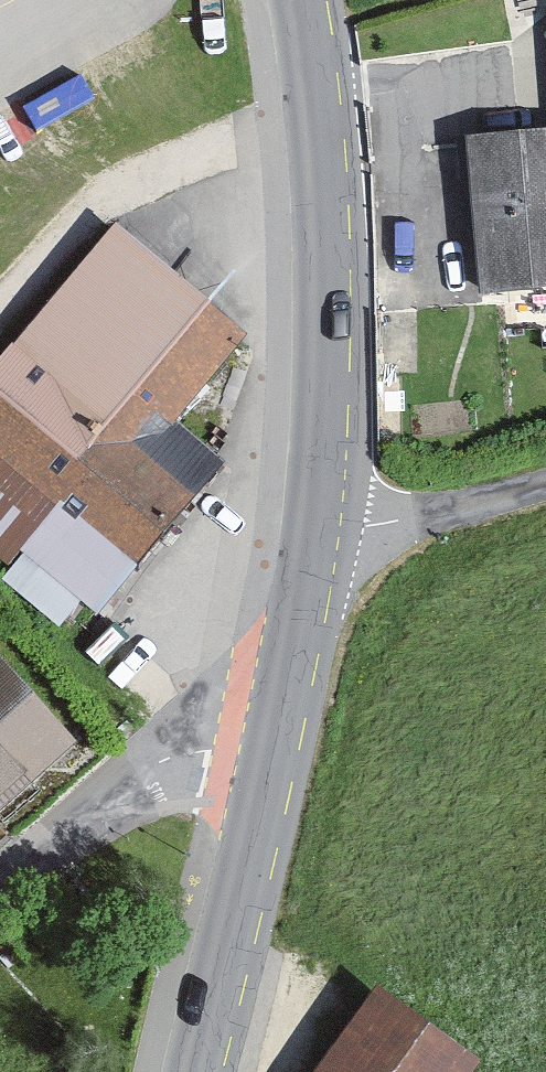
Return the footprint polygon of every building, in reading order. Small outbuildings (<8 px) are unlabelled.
[(479,138),(488,294),(545,291),(545,134),(479,138)] [(78,638),(231,473),(181,427),(256,344),(125,227),(0,365),(0,566),(78,638)] [(13,650),(0,662),(0,841),(102,747),(13,650)] [(500,1065),(388,985),(326,1071),(495,1071),(500,1065)]
